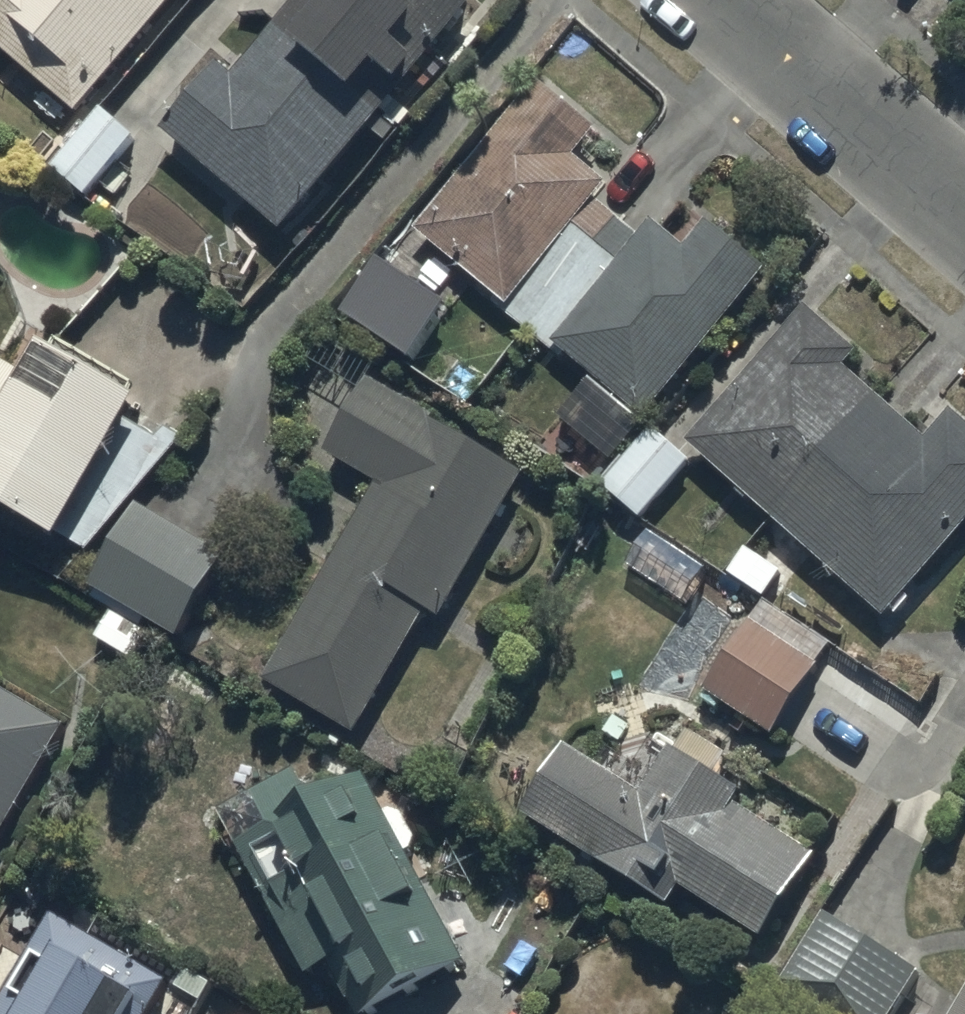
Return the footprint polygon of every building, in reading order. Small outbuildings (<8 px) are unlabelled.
[(80,111),(174,0),(0,0),(0,39),(80,111)] [(172,126),(286,226),(388,110),(365,90),(387,66),(403,81),(429,53),(408,33),(431,5),(457,28),(481,0),(302,0),(238,74),(224,62),(172,126)] [(534,78),(421,230),(510,299),(502,309),(561,355),(566,349),(649,413),(764,264),(709,221),(689,248),(654,221),(642,237),(595,200),(610,181),(578,157),(600,129),(534,78)] [(107,107),(57,163),(89,193),(140,139),(107,107)] [(689,438),(886,617),(964,529),(964,420),(952,408),(927,436),(848,366),(860,353),(808,306),(689,438)] [(69,535),(154,397),(56,337),(34,372),(0,353),(0,493),(69,535)] [(366,377),(326,450),(381,480),(269,676),(357,730),(427,607),(440,614),(522,464),(366,377)] [(645,428),(588,382),(562,415),(619,460),(645,428)] [(691,456),(653,424),(603,483),(641,516),(691,456)] [(227,553),(143,501),(94,584),(102,588),(95,600),(112,611),(97,635),(133,658),(152,628),(144,624),(148,616),(177,634),(227,553)] [(765,600),(707,689),(774,734),(821,664),(817,662),(829,644),(765,600)] [(0,685),(0,834),(67,726),(0,685)] [(567,744),(525,811),(671,903),(683,884),(765,936),(816,855),(733,802),(742,788),(718,773),(730,754),(690,729),(679,746),(672,742),(650,777),(618,757),(609,770),(567,744)] [(420,841),(401,805),(388,812),(367,771),(366,767),(319,792),(303,762),(256,787),(274,821),(239,840),(309,972),(330,961),(358,1013),(360,1013),(465,959),(408,850),(420,841)] [(784,979),(836,1013),(895,1013),(923,972),(829,909),(784,979)] [(170,980),(53,910),(0,999),(0,1013),(150,1013),(170,980)]
